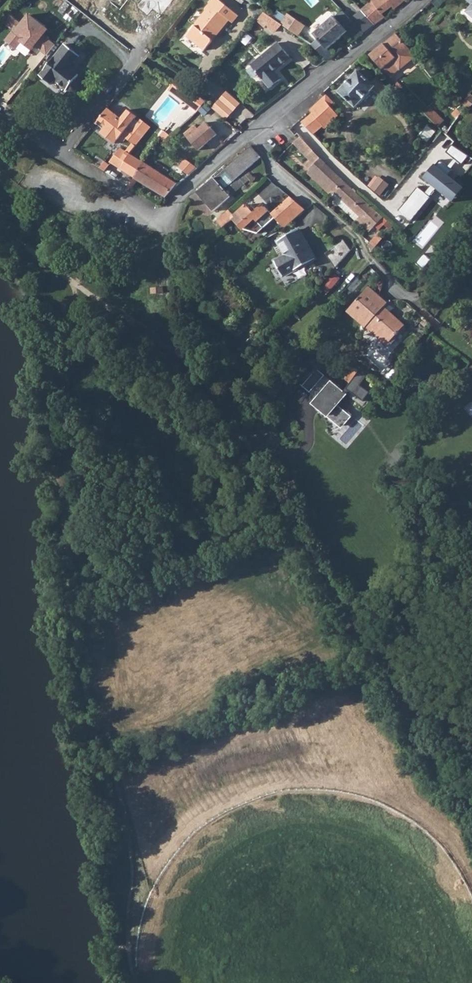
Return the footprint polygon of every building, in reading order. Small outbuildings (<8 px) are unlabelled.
[(205,9),(205,15),(187,36),(205,50),(211,43),(212,38),(215,34),(217,36),(229,21),(232,23),(238,16),(219,0),(212,0),(205,9)] [(360,16),(364,13),(363,13),(351,0),(345,0),(360,16)] [(363,13),(364,13),(375,24),(381,20),(384,17),(382,14),(397,1),(399,4),(404,0),(370,0),(373,3),(363,13)] [(429,2),(437,9),(445,0),(431,0),(429,2)] [(256,19),(264,26),(267,24),(274,32),(282,24),(279,22),(269,15),(263,11),(256,19)] [(286,13),(279,22),(282,24),(297,35),(304,25),(294,19),(286,13)] [(311,36),(305,41),(325,57),(324,58),(327,60),(332,56),(328,49),(347,32),(351,38),(354,40),(375,24),(364,13),(360,16),(349,23),(343,27),(333,16),(311,36)] [(388,64),(381,70),(389,79),(414,57),(397,36),(396,34),(383,44),(387,49),(395,59),(390,64),(388,64)] [(276,43),(249,65),(269,88),(279,80),(273,72),(289,59),(283,50),(276,43)] [(65,44),(40,75),(51,85),(56,80),(68,90),(72,91),(74,90),(76,89),(78,87),(78,85),(77,83),(76,80),(79,76),(70,68),(80,56),(65,44)] [(383,44),(376,50),(380,54),(388,64),(390,64),(395,59),(387,49),(383,44)] [(370,55),(370,56),(381,70),(388,64),(380,54),(376,50),(370,55)] [(357,70),(338,92),(356,108),(374,88),(383,96),(388,90),(376,78),(375,79),(367,72),(363,69),(360,73),(357,70)] [(192,99),(175,85),(170,91),(188,104),(191,101),(192,99)] [(192,99),(191,101),(188,104),(197,112),(205,102),(197,94),(192,99)] [(230,94),(215,108),(226,118),(240,103),(230,94)] [(299,121),(289,130),(296,136),(298,134),(300,137),(305,142),(312,135),(322,126),(325,128),(338,115),(330,106),(333,103),(326,95),(310,111),(312,113),(302,123),(299,121)] [(201,110),(207,115),(212,108),(205,103),(201,110)] [(119,120),(105,110),(93,125),(102,131),(99,134),(114,144),(117,140),(121,142),(123,142),(125,140),(131,144),(126,152),(120,148),(109,162),(133,177),(143,162),(130,154),(137,143),(134,141),(139,134),(132,129),(135,125),(131,122),(135,117),(126,111),(119,120)] [(429,110),(422,115),(429,122),(436,128),(442,123),(429,110)] [(149,128),(138,120),(135,125),(132,129),(139,134),(134,141),(137,143),(149,128)] [(195,125),(185,134),(199,150),(217,134),(206,122),(199,129),(195,125)] [(424,129),(421,140),(432,144),(436,131),(434,129),(426,127),(424,129)] [(312,135),(305,142),(313,151),(320,144),(312,135)] [(300,137),(293,143),(311,161),(317,155),(313,151),(305,142),(300,137)] [(261,157),(251,146),(197,192),(213,211),(250,180),(252,182),(255,179),(247,170),(261,157)] [(324,161),(320,158),(310,170),(339,197),(352,210),(353,209),(363,198),(343,179),(324,161)] [(133,177),(128,186),(132,188),(137,179),(165,197),(177,183),(143,162),(133,177)] [(378,174),(370,185),(382,195),(391,184),(378,174)] [(235,217),(233,219),(241,228),(257,233),(274,217),(284,228),(305,209),(290,196),(272,213),(267,208),(266,209),(261,205),(253,212),(247,205),(234,216),(235,217)] [(363,198),(353,209),(357,213),(367,202),(363,198)] [(220,225),(223,228),(233,219),(235,217),(234,216),(230,210),(214,222),(218,226),(220,225)] [(284,255),(275,261),(283,276),(293,270),(299,268),(306,264),(315,258),(298,229),(286,236),(277,241),(284,255)] [(325,253),(336,267),(349,250),(342,238),(325,253)] [(333,272),(324,289),(332,294),(341,276),(333,272)] [(349,308),(360,318),(383,294),(371,284),(349,308)] [(383,294),(360,318),(367,324),(370,321),(391,339),(405,324),(406,322),(386,303),(389,300),(383,294)] [(306,376),(303,379),(310,385),(326,369),(320,364),(318,367),(312,372),(308,377),(306,376)] [(362,364),(344,387),(332,375),(316,391),(322,397),(318,402),(339,422),(349,412),(336,400),(349,387),(363,398),(370,390),(360,382),(370,370),(363,365),(362,364)]
